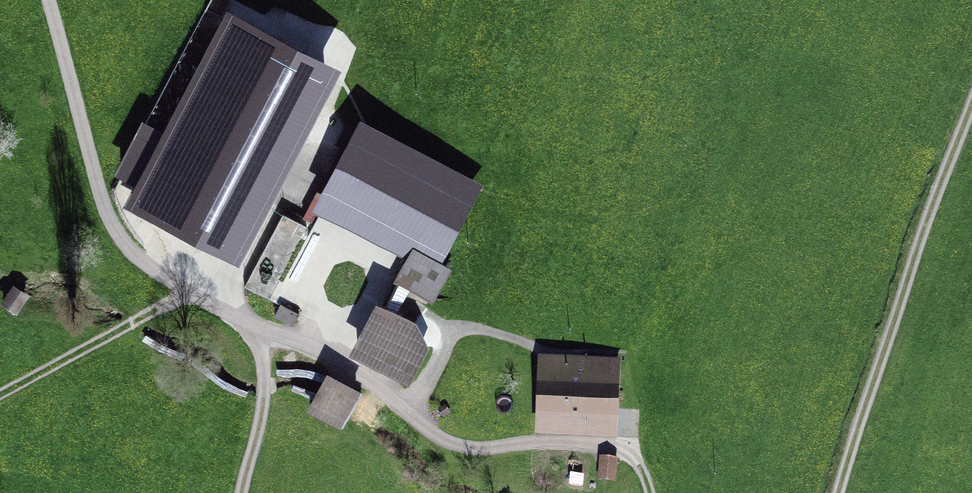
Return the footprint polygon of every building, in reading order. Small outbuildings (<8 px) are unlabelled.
[(231,247),(324,70),(233,23),(140,200),(231,247)] [(444,257),(327,191),(274,284),(365,336),(385,301),(411,315),(444,257)] [(299,313),(280,303),(275,314),(294,323),(299,313)] [(561,351),(568,437),(647,431),(641,345),(561,351)] [(310,407),(337,423),(356,392),(329,375),(310,407)] [(443,417),(438,411),(432,416),(437,422),(443,417)]
